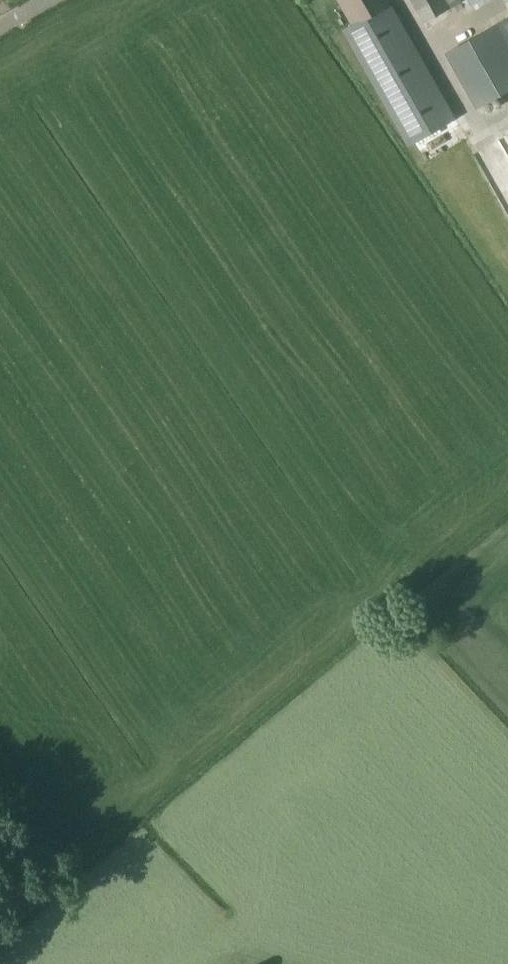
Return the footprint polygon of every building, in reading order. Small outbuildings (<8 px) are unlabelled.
[(350,24),(341,29),(407,146),(456,118),(391,3),(389,0),(337,0),(350,24)] [(422,24),(463,1),(462,0),(409,0),(422,24)] [(446,52),(476,107),(478,106),(507,89),(507,17),(496,24),(493,26),(446,52)]
